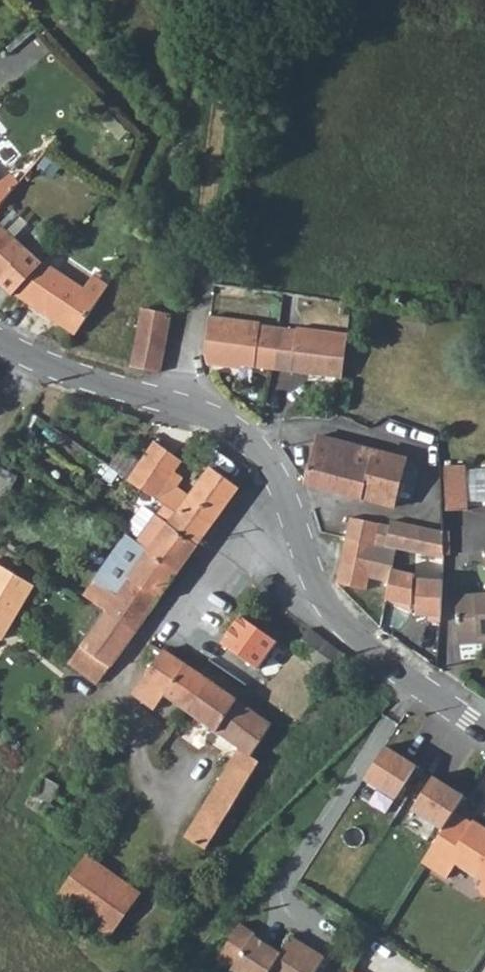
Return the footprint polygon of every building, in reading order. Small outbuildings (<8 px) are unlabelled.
[(31,250),(0,220),(0,277),(2,279),(9,272),(22,286),(38,270),(25,256),(31,250)] [(22,286),(17,291),(32,302),(31,304),(75,336),(110,287),(95,276),(86,289),(47,262),(38,270),(22,286)] [(132,366),(164,373),(173,316),(142,311),(132,366)] [(260,325),(211,319),(207,355),(211,368),(230,370),(231,366),(255,368),(289,372),(289,369),(311,371),(311,374),(338,377),(343,334),(294,328),(294,331),(260,327),(260,325)] [(318,437),(316,447),(306,484),(387,504),(396,456),(318,437)] [(168,506),(169,507),(171,515),(177,519),(172,527),(199,546),(240,488),(212,470),(193,499),(177,488),(183,480),(174,475),(183,461),(156,444),(132,480),(131,483),(158,500),(168,506)] [(464,465),(442,464),(443,508),(466,507),(464,465)] [(0,479),(0,501),(2,502),(12,485),(0,479)] [(169,507),(168,506),(160,519),(172,527),(177,519),(171,515),(169,507)] [(152,514),(134,539),(152,551),(180,573),(199,546),(172,527),(160,519),(152,514)] [(351,518),(346,539),(375,546),(380,525),(351,518)] [(375,546),(390,550),(409,555),(415,532),(380,525),(375,546)] [(415,532),(409,555),(445,564),(444,531),(416,525),(415,532)] [(390,550),(375,546),(346,539),(337,582),(366,588),(369,572),(385,576),(390,550)] [(152,551),(107,613),(137,634),(180,573),(152,551)] [(0,566),(0,634),(31,585),(0,566)] [(392,570),(385,601),(413,607),(414,574),(392,570)] [(442,581),(417,579),(414,617),(439,619),(442,581)] [(457,598),(460,637),(484,635),(484,596),(457,598)] [(100,687),(137,634),(107,613),(69,666),(100,687)] [(311,662),(330,675),(344,655),(309,629),(297,646),(313,657),(311,662)] [(167,697),(191,714),(213,682),(204,676),(188,666),(164,651),(134,696),(158,710),(167,697)] [(186,835),(207,848),(259,763),(252,757),(273,725),(213,682),(191,714),(240,748),(186,835)] [(290,737),(273,725),(252,757),(259,763),(269,768),(290,737)] [(377,785),(389,794),(410,764),(399,756),(377,785)] [(450,791),(410,764),(389,794),(431,821),(450,791)] [(59,789),(44,780),(29,806),(36,812),(42,803),(49,807),(59,789)] [(459,806),(424,858),(449,874),(458,860),(484,878),(484,821),(477,816),(476,818),(459,806)] [(139,892),(88,857),(59,898),(109,932),(139,892)] [(207,963),(221,971),(310,971),(315,965),(282,942),(271,959),(245,941),(246,939),(231,928),(207,963)]
